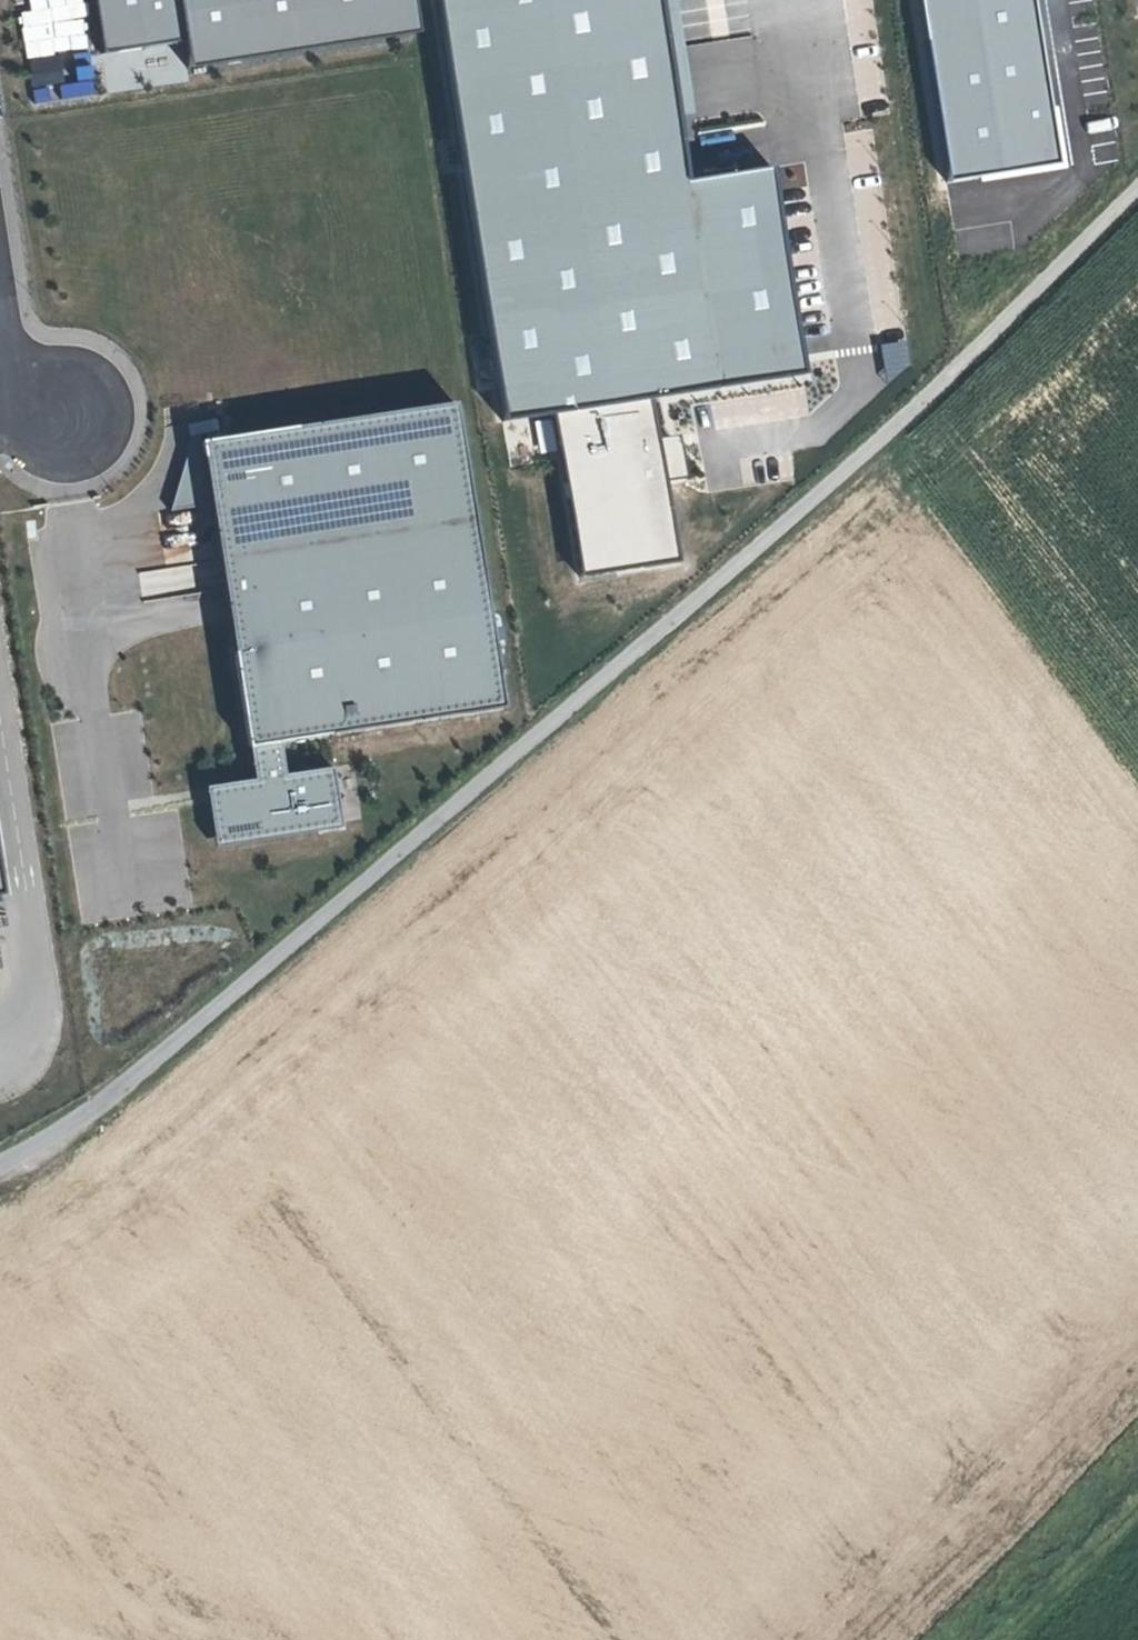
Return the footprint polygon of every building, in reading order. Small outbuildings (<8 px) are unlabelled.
[(93,55),(172,41),(177,69),(411,30),(406,0),(84,0),(93,55)] [(505,418),(805,371),(772,167),(685,181),(660,0),(438,0),(505,418)] [(944,180),(1055,163),(1030,0),(917,0),(944,180)] [(440,404),(186,444),(232,747),(241,746),(268,742),(489,711),(440,404)] [(268,742),(241,746),(248,780),(199,790),(208,846),(333,826),(322,770),(274,778),(268,742)]
